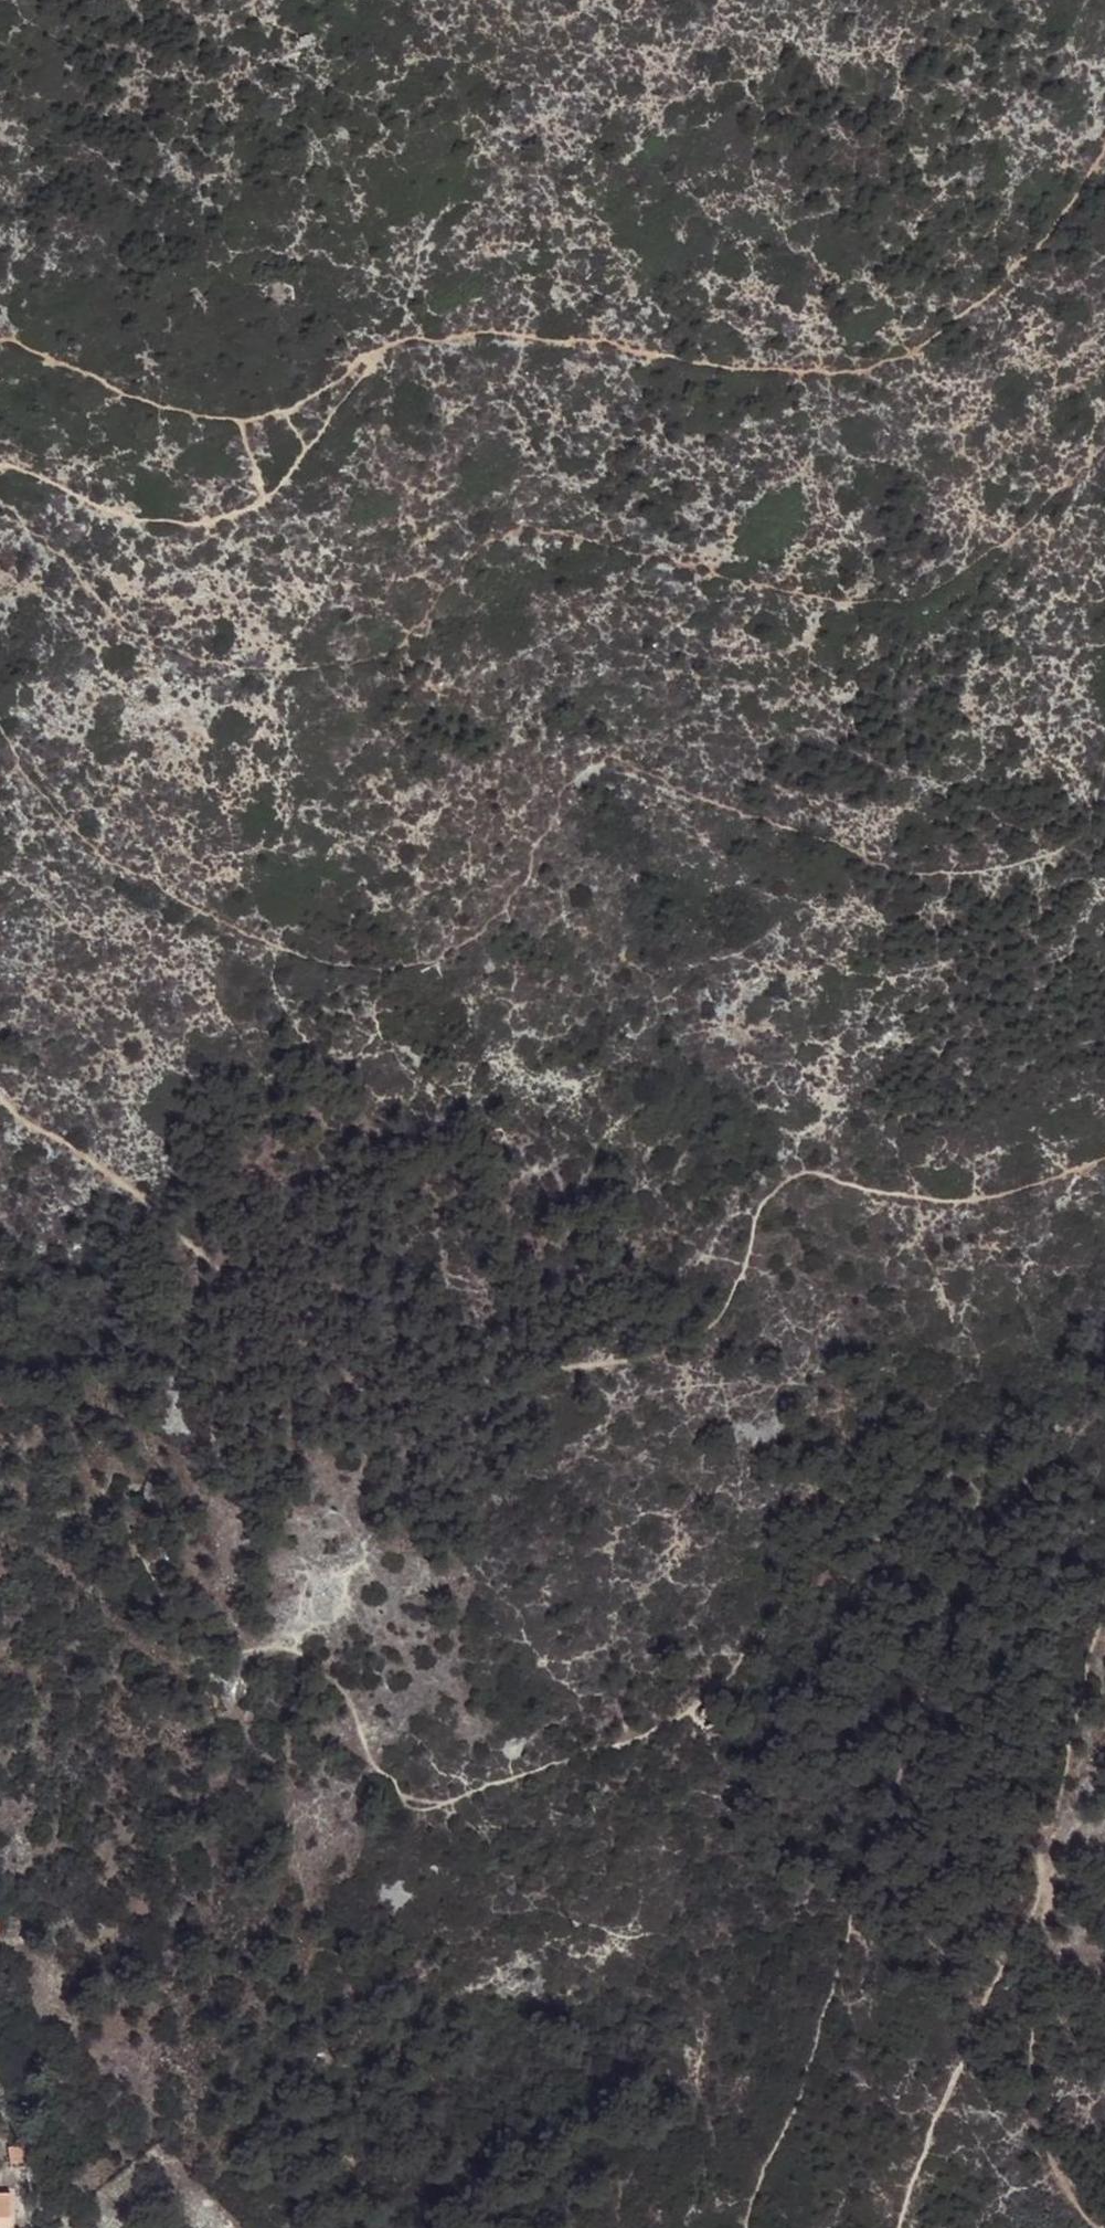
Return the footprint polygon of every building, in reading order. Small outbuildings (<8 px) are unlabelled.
[(20,2155),(17,2138),(3,2142),(7,2158),(20,2155)] [(13,2216),(13,2192),(0,2192),(0,2216),(13,2216)] [(0,2216),(0,2227),(13,2227),(13,2216),(0,2216)]
